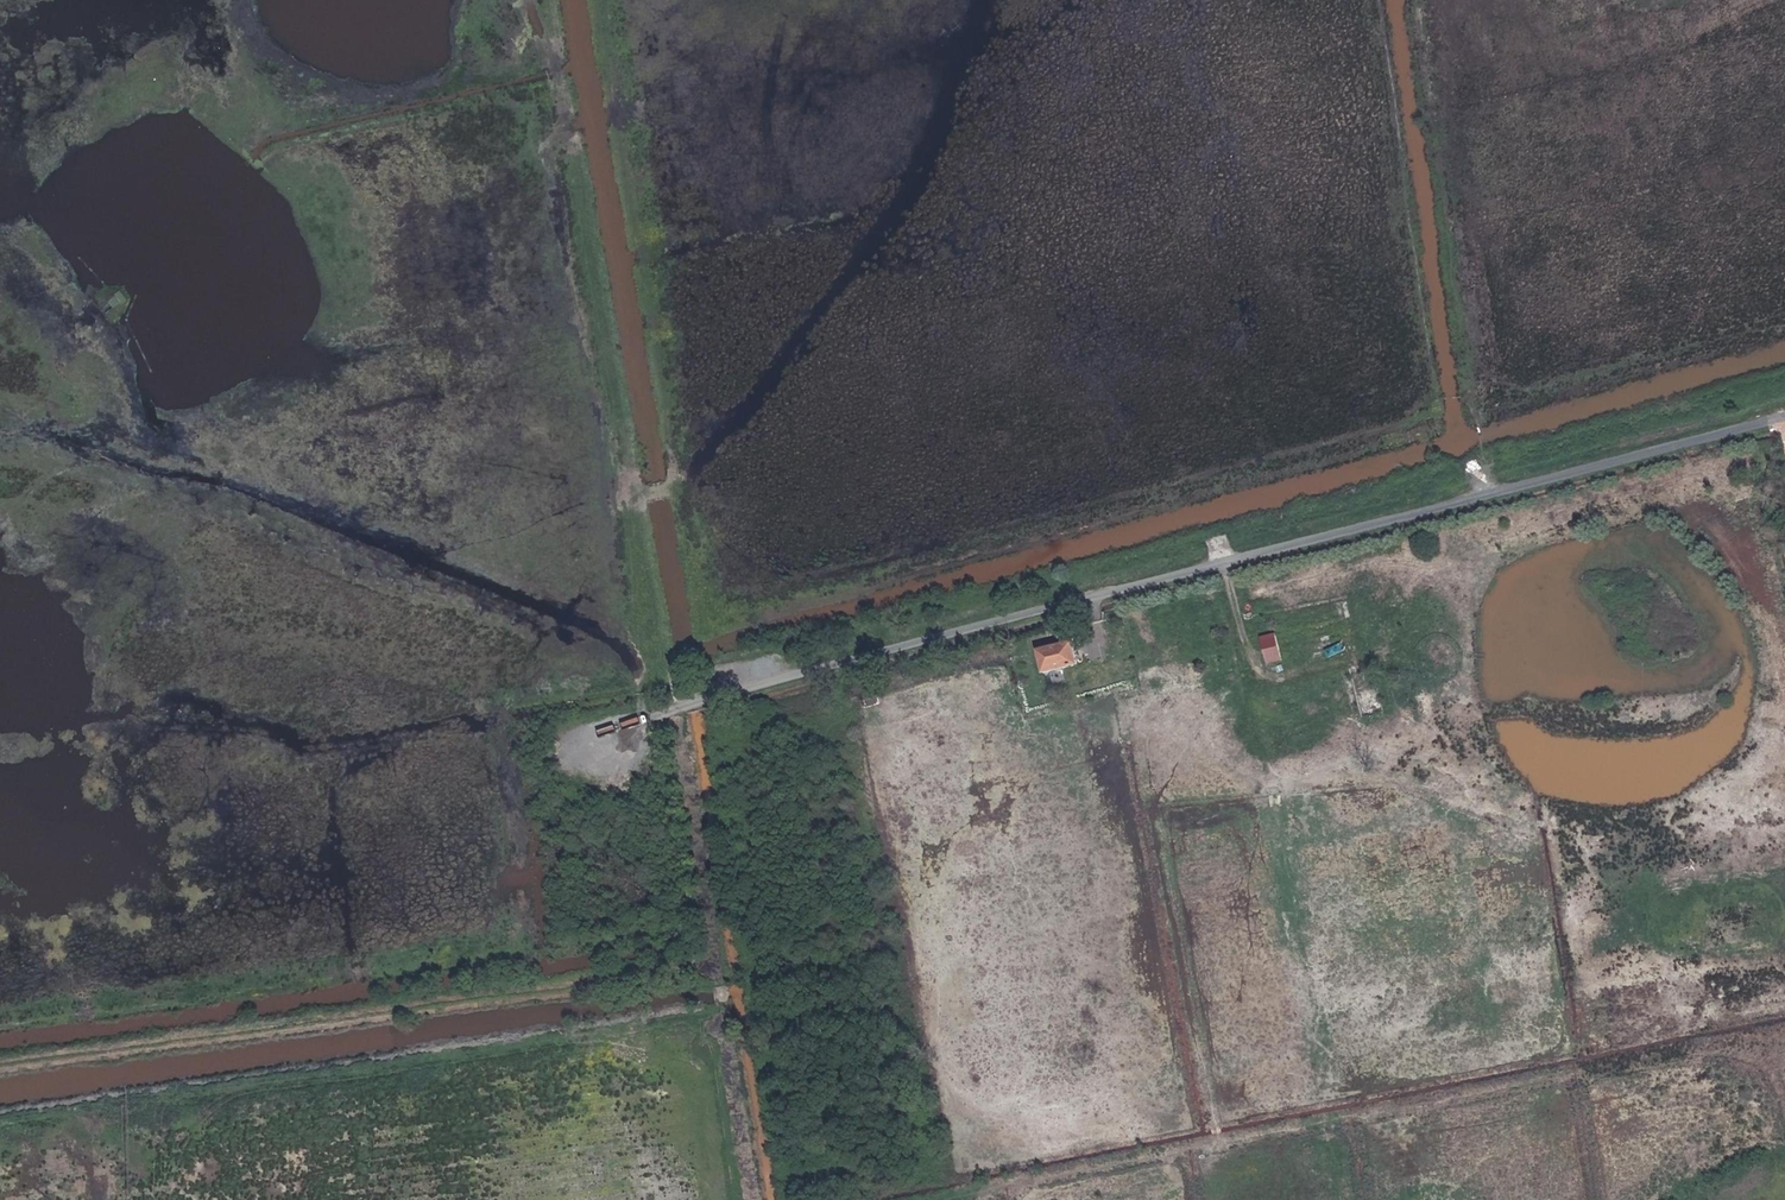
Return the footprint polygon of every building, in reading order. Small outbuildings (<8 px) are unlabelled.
[(107,296),(111,306),(125,300),(121,290),(107,296)] [(1273,638),(1257,643),(1263,669),(1279,665),(1273,638)] [(1079,678),(1071,646),(1032,654),(1040,687),(1079,678)] [(864,707),(880,702),(878,693),(861,698),(864,707)] [(1271,805),(1282,804),(1281,793),(1270,793),(1271,805)]
